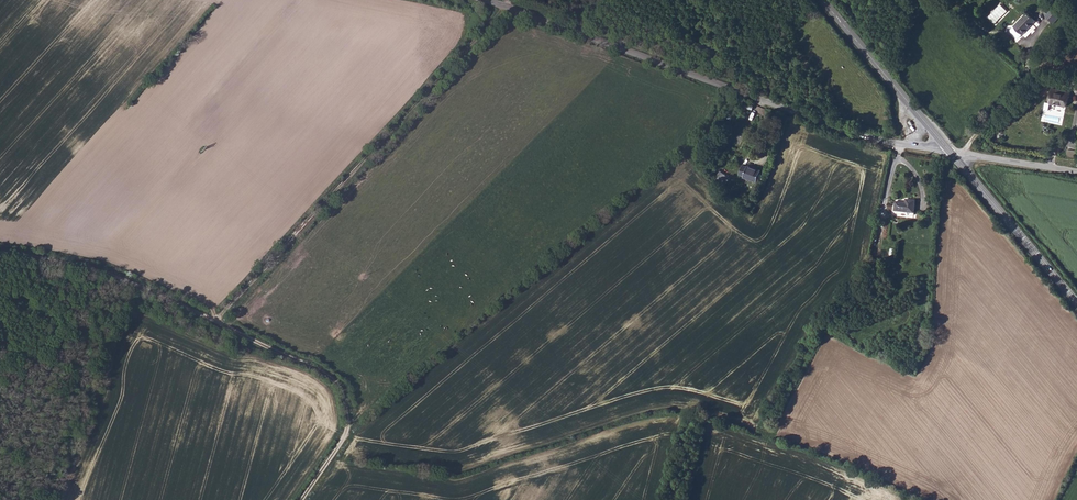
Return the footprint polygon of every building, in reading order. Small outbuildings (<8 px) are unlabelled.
[(1005,0),(1002,0),(991,11),(998,18),(1011,5),(1005,0)] [(1056,15),(1065,5),(1059,0),(1057,0),(1049,9),(1056,15)] [(1065,5),(1056,15),(1057,16),(1066,7),(1065,5)] [(1030,6),(1016,20),(1016,21),(1025,29),(1026,30),(1039,14),(1035,11),(1038,9),(1035,6),(1033,8),(1030,6)] [(1025,29),(1016,21),(1013,24),(1013,25),(1020,32),(1022,32),(1025,29)] [(1057,102),(1067,105),(1069,95),(1068,95),(1068,92),(1060,90),(1050,89),(1048,102),(1057,102)] [(1076,159),(1076,153),(1076,151),(1068,149),(1066,157),(1076,159)] [(746,156),(741,155),(737,164),(743,166),(742,167),(756,172),(760,159),(746,154),(746,156)] [(720,170),(716,176),(727,183),(731,178),(720,170)] [(916,200),(905,198),(904,202),(894,202),(892,216),(914,217),(916,200)]
